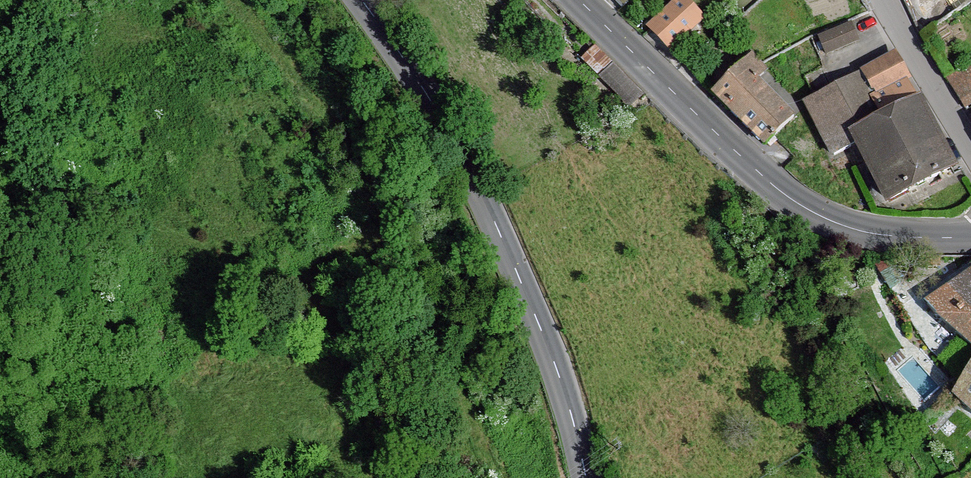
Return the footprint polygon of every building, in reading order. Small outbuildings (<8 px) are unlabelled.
[(646,31),(668,54),(704,19),(685,0),(678,0),(646,31)] [(951,14),(970,1),(970,0),(941,0),(951,14)] [(851,23),(817,38),(825,57),(859,42),(851,23)] [(885,209),(958,171),(919,98),(915,100),(906,83),(910,81),(895,53),(802,104),(831,160),(852,149),(885,209)] [(767,71),(750,54),(709,96),(763,150),(795,118),(758,81),(767,71)] [(930,305),(970,345),(970,276),(930,305)] [(956,397),(970,410),(970,368),(956,397)]
